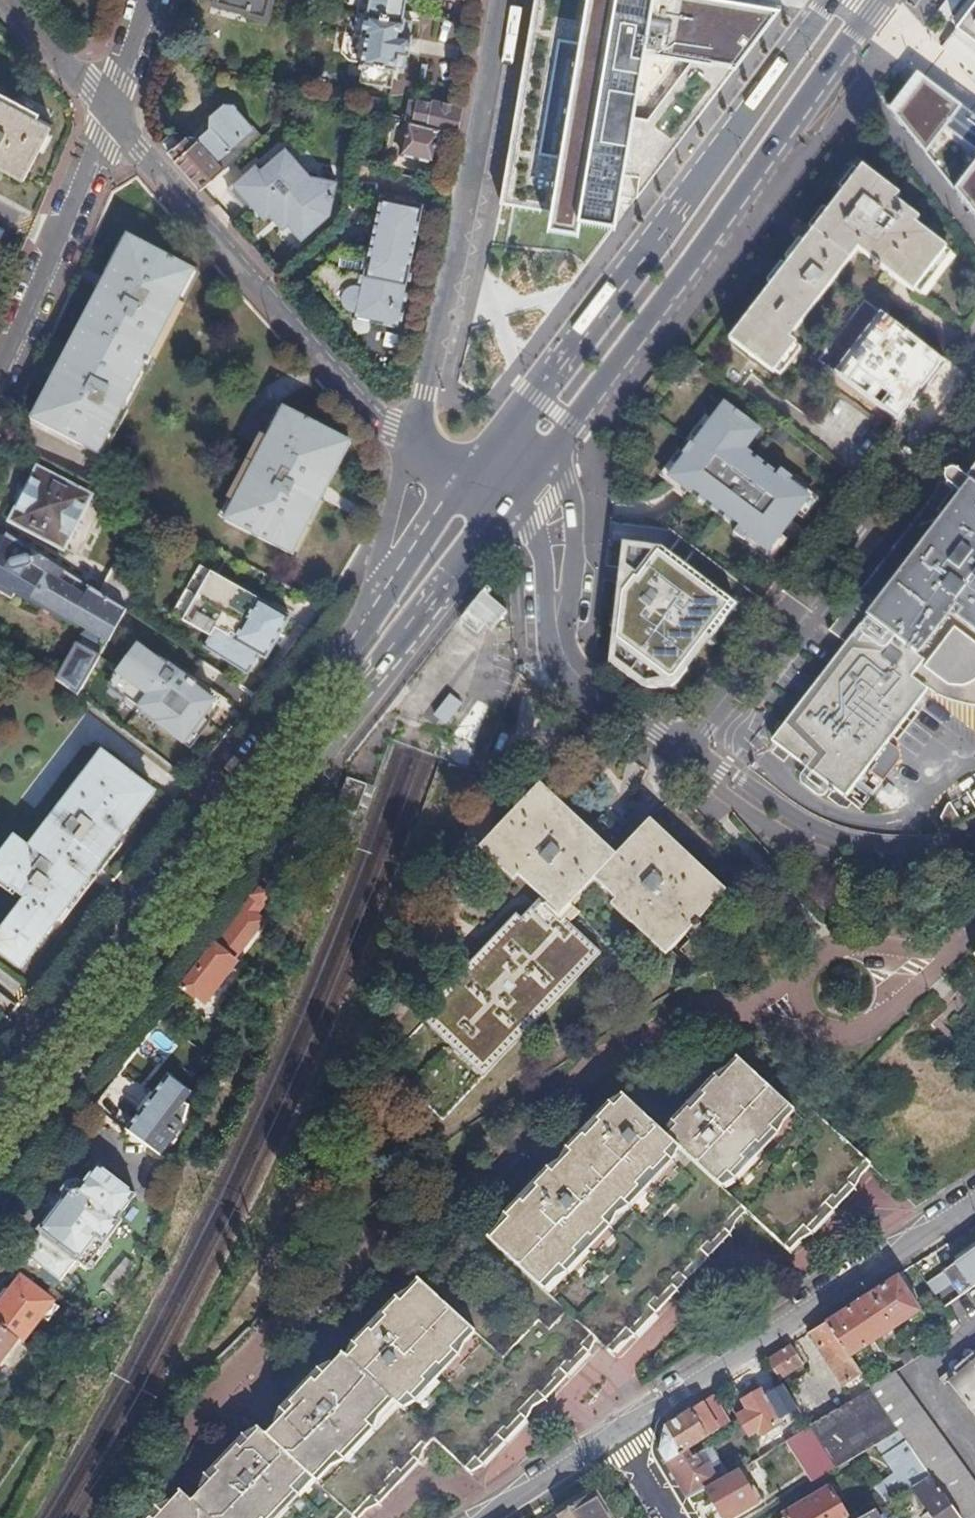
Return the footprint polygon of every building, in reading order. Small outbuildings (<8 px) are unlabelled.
[(269,0),(217,0),(216,3),(246,11),(246,13),(265,18),(269,0)] [(316,8),(318,0),(287,0),(316,8)] [(367,12),(366,12),(362,35),(366,36),(362,63),(363,63),(360,82),(391,87),(394,69),(396,69),(396,66),(404,68),(406,54),(408,54),(412,34),(410,34),(412,20),(404,19),(404,17),(402,17),(405,0),(369,0),(367,12)] [(783,8),(740,0),(535,0),(500,205),(615,227),(625,174),(640,177),(637,199),(700,116),(783,8)] [(957,33),(974,47),(974,8),(957,33)] [(947,186),(974,221),(974,118),(917,76),(890,111),(947,186)] [(33,115),(36,110),(0,90),(0,97),(33,115)] [(23,180),(52,126),(33,115),(0,97),(0,167),(23,180)] [(440,103),(433,101),(428,125),(441,128),(457,132),(462,107),(455,106),(440,103)] [(172,134),(160,144),(201,190),(262,137),(236,108),(237,107),(234,105),(225,103),(210,116),(209,126),(211,128),(192,144),(185,137),(180,142),(172,134)] [(401,152),(433,161),(441,128),(428,125),(409,120),(401,152)] [(290,225),(302,240),(331,216),(337,183),(311,178),(287,150),(261,173),(256,167),(229,191),(247,212),(254,207),(266,221),(272,217),(283,231),(290,225)] [(882,268),(914,293),(948,250),(916,226),(921,220),(896,201),(900,196),(863,168),(731,340),(774,374),(798,344),(791,338),(859,250),(876,264),(873,267),(879,273),(882,268)] [(374,328),(375,324),(402,329),(416,266),(412,266),(425,205),(383,196),(369,257),(364,256),(360,274),(350,272),(344,277),(330,261),(311,278),(344,315),(352,316),(352,318),(355,320),(354,323),(356,331),(363,335),(370,333),(374,328)] [(133,241),(37,423),(100,456),(146,365),(151,368),(153,363),(149,360),(195,272),(133,241)] [(931,352),(901,329),(855,388),(900,423),(938,374),(923,362),(931,352)] [(831,347),(820,362),(828,368),(839,353),(831,347)] [(689,459),(672,481),(684,490),(736,530),(733,534),(744,543),(747,539),(768,554),(782,535),(780,534),(790,520),(793,515),(796,517),(809,499),(789,484),(793,479),(781,470),(778,475),(746,451),(759,434),(748,425),(749,424),(735,414),(735,415),(727,409),(697,448),(694,446),(686,456),(689,459)] [(348,444),(284,410),(225,523),(287,556),(348,444)] [(27,490),(29,490),(13,522),(63,548),(90,496),(38,469),(27,490)] [(933,685),(957,703),(973,707),(974,708),(974,483),(974,484),(960,474),(957,472),(954,472),(950,473),(948,475),(946,478),(946,481),(947,484),(949,486),(956,492),(964,498),(940,528),(937,521),(929,524),(921,527),(922,530),(918,532),(912,527),(851,605),(830,632),(847,645),(772,743),(845,799),(933,685)] [(936,495),(912,527),(918,532),(922,530),(921,527),(937,521),(940,528),(947,519),(939,513),(956,492),(949,486),(947,484),(946,481),(946,478),(948,475),(936,495)] [(679,673),(749,587),(672,543),(613,534),(605,601),(600,656),(652,689),(679,673)] [(72,621),(89,630),(108,641),(125,611),(99,594),(91,589),(86,598),(59,582),(65,572),(7,536),(0,548),(0,593),(12,600),(16,593),(71,623),(72,621)] [(65,572),(59,582),(86,598),(91,589),(65,572)] [(140,584),(111,572),(99,594),(125,611),(140,584)] [(267,659),(291,617),(211,572),(184,621),(183,621),(211,636),(205,647),(248,674),(259,655),(267,659)] [(108,641),(89,630),(80,646),(99,657),(108,641)] [(169,666),(138,643),(113,675),(127,687),(121,694),(157,722),(156,723),(178,740),(179,738),(184,742),(216,700),(181,673),(169,666)] [(80,646),(77,644),(56,680),(77,695),(86,679),(99,657),(80,646)] [(450,693),(437,719),(452,726),(465,700),(450,693)] [(480,703),(454,736),(474,744),(484,721),(489,706),(480,703)] [(77,795),(73,793),(30,848),(84,889),(127,832),(123,828),(151,790),(106,757),(77,795)] [(335,809),(355,816),(366,786),(346,779),(335,809)] [(513,913),(417,1016),(422,1021),(481,1077),(600,953),(572,927),(580,918),(572,909),(596,883),(618,904),(613,909),(665,958),(727,893),(650,821),(629,843),(599,815),(586,829),(538,783),(477,848),(510,879),(515,874),(539,896),(518,917),(513,913)] [(961,822),(974,815),(974,805),(969,794),(951,802),(961,822)] [(942,817),(948,829),(961,822),(951,802),(948,804),(942,817)] [(52,930),(84,889),(30,848),(15,837),(0,857),(0,882),(25,901),(0,933),(0,953),(18,967),(49,928),(52,930)] [(255,893),(207,956),(183,988),(195,997),(197,995),(203,999),(263,922),(254,914),(257,910),(256,909),(276,883),(268,876),(255,893)] [(381,1064),(441,1119),(481,1077),(422,1021),(381,1064)] [(218,1473),(201,1491),(192,1502),(181,1493),(171,1503),(158,1517),(341,1517),(347,1512),(353,1517),(354,1517),(372,1499),(375,1502),(388,1487),(385,1485),(398,1471),(402,1474),(415,1459),(412,1456),(430,1438),(465,1471),(476,1460),(478,1462),(522,1416),(519,1413),(538,1393),(541,1396),(594,1340),(607,1352),(627,1331),(630,1334),(673,1288),(670,1285),(679,1275),(682,1278),(726,1232),(723,1229),(742,1209),(784,1249),(804,1229),(807,1232),(850,1185),(847,1182),(867,1162),(776,1076),(767,1086),(739,1061),(720,1082),(717,1078),(702,1094),(705,1097),(691,1112),(688,1109),(673,1125),(677,1128),(667,1138),(624,1097),(614,1108),(610,1105),(596,1121),(599,1124),(585,1139),(582,1136),(567,1152),(570,1154),(552,1174),(549,1171),(534,1187),(537,1190),(523,1204),(520,1201),(506,1217),(509,1220),(489,1241),(527,1276),(540,1289),(566,1313),(548,1331),(539,1321),(502,1359),(474,1333),(423,1284),(404,1305),(400,1302),(386,1318),(389,1321),(374,1336),(371,1333),(357,1349),(360,1352),(351,1361),(343,1355),(316,1383),(312,1380),(290,1404),(294,1407),(266,1436),(260,1430),(241,1449),(238,1445),(215,1470),(218,1473)] [(191,1093),(169,1077),(127,1131),(160,1156),(183,1126),(189,1106),(184,1102),(191,1093)] [(64,1198),(38,1230),(41,1233),(77,1260),(87,1267),(123,1222),(118,1218),(136,1195),(99,1166),(84,1186),(78,1182),(69,1183),(63,1191),(64,1198)] [(901,1235),(915,1204),(867,1182),(853,1213),(901,1235)] [(41,1233),(25,1253),(61,1280),(77,1260),(41,1233)] [(943,1273),(960,1297),(974,1286),(974,1250),(943,1273)] [(540,1289),(527,1276),(474,1333),(502,1359),(539,1321),(548,1331),(566,1313),(540,1289)] [(921,1312),(898,1277),(827,1323),(850,1358),(921,1312)] [(22,1278),(0,1306),(0,1324),(18,1338),(22,1340),(41,1315),(52,1301),(22,1278)] [(60,1307),(52,1301),(41,1315),(48,1321),(60,1307)] [(809,1335),(845,1388),(863,1377),(850,1358),(827,1323),(809,1335)] [(18,1338),(0,1324),(0,1362),(18,1338)] [(792,1346),(768,1361),(781,1380),(804,1365),(792,1346)] [(950,1382),(974,1414),(974,1360),(972,1356),(953,1371),(957,1376),(950,1382)] [(872,1391),(932,1477),(961,1517),(974,1517),(974,1486),(894,1375),(871,1389),(872,1391)] [(747,1411),(738,1417),(749,1439),(760,1432),(762,1437),(782,1424),(763,1391),(743,1403),(747,1411)] [(900,1433),(872,1391),(810,1427),(811,1429),(837,1468),(837,1469),(880,1445),(900,1433)] [(661,1453),(661,1455),(688,1500),(705,1490),(718,1482),(709,1465),(703,1468),(697,1457),(692,1459),(688,1451),(729,1425),(713,1397),(666,1428),(661,1453)] [(811,1429),(788,1442),(812,1482),(837,1468),(811,1429)] [(880,1445),(897,1475),(875,1491),(885,1505),(913,1488),(927,1480),(900,1433),(880,1445)] [(758,1504),(739,1471),(719,1483),(718,1482),(705,1490),(722,1517),(733,1517),(758,1504)] [(913,1488),(934,1517),(961,1517),(932,1477),(927,1480),(913,1488)] [(786,1517),(849,1517),(831,1489),(785,1516),(786,1517)] [(593,1495),(567,1510),(568,1511),(556,1517),(607,1517),(593,1495)]
